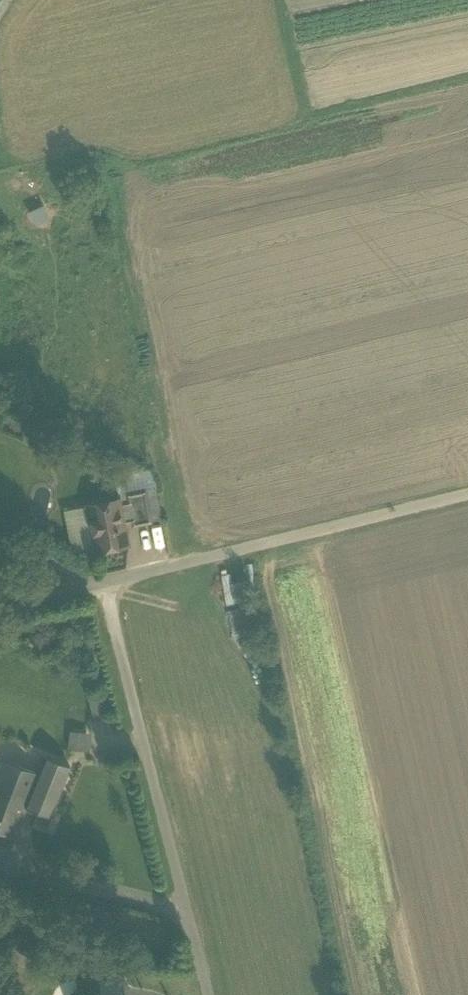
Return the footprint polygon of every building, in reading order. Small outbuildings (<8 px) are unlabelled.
[(144,490),(156,487),(153,475),(145,472),(114,478),(118,498),(119,502),(128,501),(127,493),(144,490)] [(156,487),(144,490),(150,521),(162,519),(156,487)] [(144,490),(127,493),(128,501),(132,520),(133,525),(150,521),(144,490)] [(118,498),(87,505),(95,550),(127,544),(123,522),(132,520),(128,501),(119,502),(118,498)] [(95,550),(87,505),(67,508),(76,554),(95,550)] [(69,731),(68,748),(87,749),(89,733),(69,731)] [(37,777),(4,763),(0,772),(0,799),(26,810),(38,815),(48,819),(68,770),(44,760),(37,777)] [(0,799),(0,837),(12,842),(26,810),(0,799)] [(48,819),(38,815),(35,822),(47,827),(50,820),(48,819)] [(119,975),(99,978),(82,980),(78,980),(80,993),(72,994),(122,994),(119,975)]
